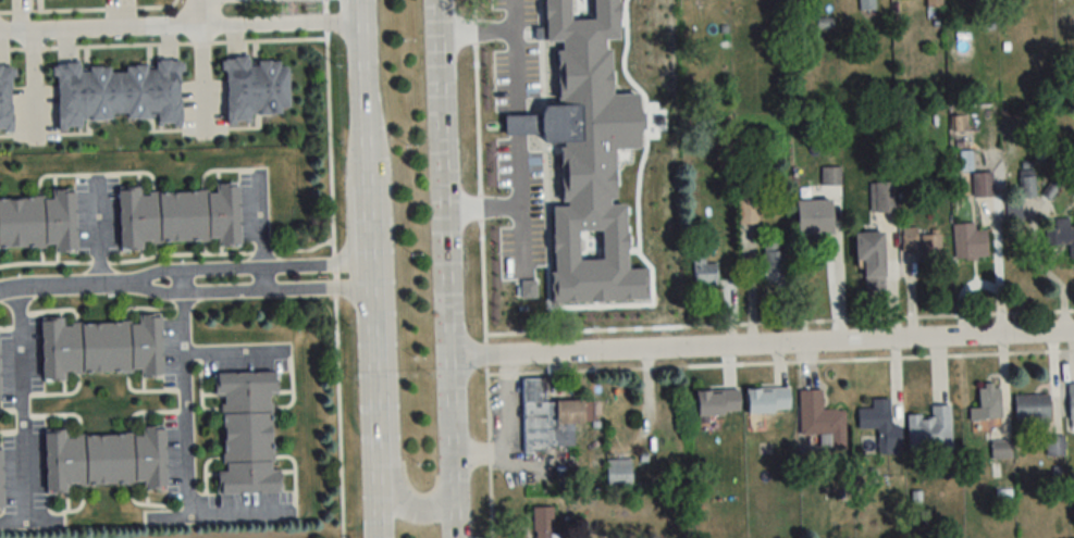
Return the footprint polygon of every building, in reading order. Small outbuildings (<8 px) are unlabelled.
[(180,127),(172,127),(171,123),(157,123),(157,114),(146,114),(146,118),(135,120),(135,118),(126,118),(126,113),(110,113),(111,118),(101,118),(101,121),(89,121),(89,116),(81,116),(81,126),(65,126),(66,130),(57,130),(55,113),(57,113),(57,103),(58,103),(58,86),(57,86),(55,76),(54,76),(54,75),(51,75),(51,67),(54,67),(54,65),(63,64),(63,63),(74,62),(74,60),(78,60),(79,68),(85,68),(85,67),(99,66),(99,67),(109,67),(109,72),(124,72),(124,66),(133,66),(133,65),(148,65),(148,66),(153,66),(153,58),(160,58),(160,60),(169,60),(169,62),(178,61),(178,63),(183,62),(183,72),(180,72),(180,73),(178,73),(178,84),(177,84),(177,98),(180,98),(180,127)] [(224,62),(226,125),(250,125),(250,115),(287,114),(286,61),(224,62)] [(3,127),(0,127),(0,64),(1,64),(1,66),(11,66),(11,67),(15,67),(15,77),(12,77),(12,78),(11,78),(11,89),(10,89),(10,103),(11,103),(12,132),(3,133),(3,127)] [(841,185),(841,167),(821,167),(821,185),(841,185)] [(993,197),(993,173),(972,173),(972,197),(993,197)] [(117,191),(119,245),(239,242),(238,183),(215,183),(215,188),(117,191)] [(895,212),(895,183),(870,183),(870,212),(895,212)] [(758,186),(738,186),(738,224),(758,224),(758,186)] [(76,249),(76,190),(51,190),(51,198),(0,198),(0,249),(76,249)] [(797,236),(831,235),(830,200),(796,201),(797,236)] [(1070,258),(1073,258),(1073,225),(1068,225),(1067,219),(1054,219),(1054,228),(1046,228),(1046,244),(1069,244),(1070,258)] [(976,224),(954,224),(954,260),(988,259),(988,229),(976,230),(976,224)] [(916,229),(903,229),(903,250),(916,250),(916,229)] [(855,232),(855,260),(864,260),(865,298),(884,297),(883,232),(855,232)] [(764,241),(764,283),(785,283),(785,241),(764,241)] [(717,263),(704,263),(704,257),(693,257),(693,284),(717,284),(717,263)] [(162,375),(161,315),(138,315),(138,322),(63,322),(63,318),(40,318),(41,376),(162,375)] [(217,494),(275,493),(274,372),(220,373),(221,472),(217,472),(217,494)] [(522,378),(523,451),(559,450),(558,426),(594,425),(593,401),(546,401),(546,378),(522,378)] [(978,410),(1000,410),(1000,389),(978,389),(978,410)] [(844,410),(822,410),(822,390),(799,390),(800,435),(844,435),(844,410)] [(1015,394),(1015,422),(1049,422),(1049,394),(1015,394)] [(951,452),(950,405),(930,405),(931,415),(908,415),(908,453),(951,452)] [(890,406),(858,406),(858,429),(878,429),(878,454),(901,453),(901,435),(890,435),(890,406)] [(43,430),(44,488),(165,485),(165,426),(141,427),(141,434),(67,435),(67,430),(43,430)] [(1063,454),(1063,436),(1047,437),(1047,454),(1063,454)] [(992,458),(1010,458),(1010,441),(992,441),(992,458)] [(631,484),(631,460),(607,460),(607,484),(631,484)] [(552,507),(533,507),(533,537),(552,537),(552,507)]
